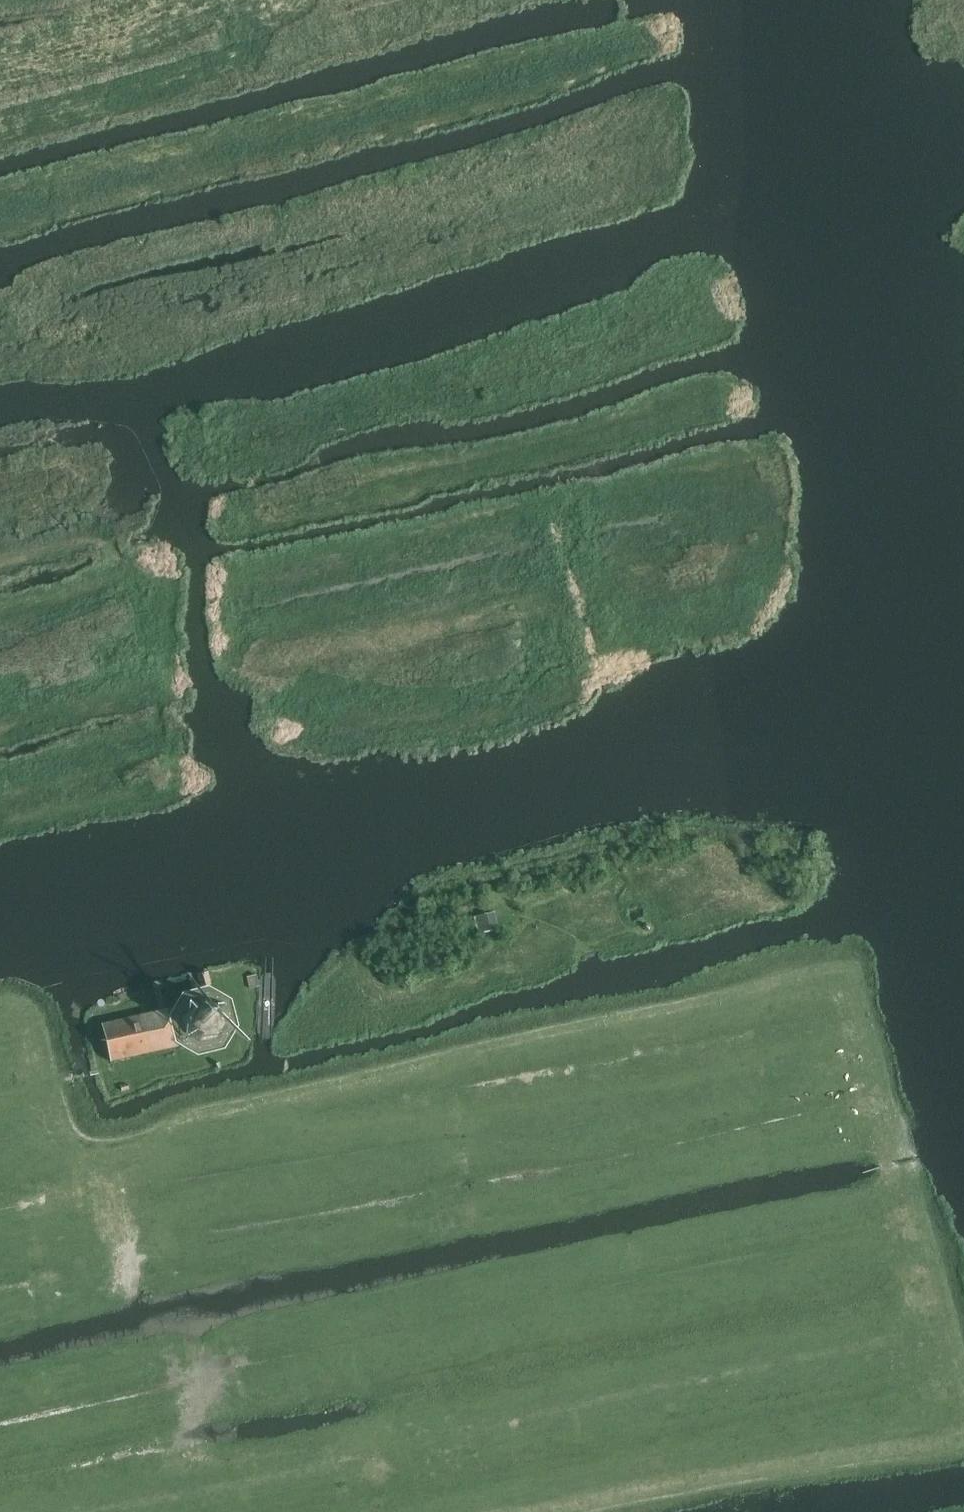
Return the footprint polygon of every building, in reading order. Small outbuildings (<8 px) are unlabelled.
[(474,915),(478,932),(498,928),(494,910),(474,915)] [(199,975),(202,987),(212,985),(210,972),(199,975)] [(260,985),(257,974),(247,976),(250,987),(260,985)] [(102,1024),(110,1061),(174,1048),(201,1044),(216,1040),(224,1025),(220,1010),(208,1001),(192,1005),(166,1009),(102,1024)] [(130,1090),(128,1083),(121,1085),(122,1092),(130,1090)]
